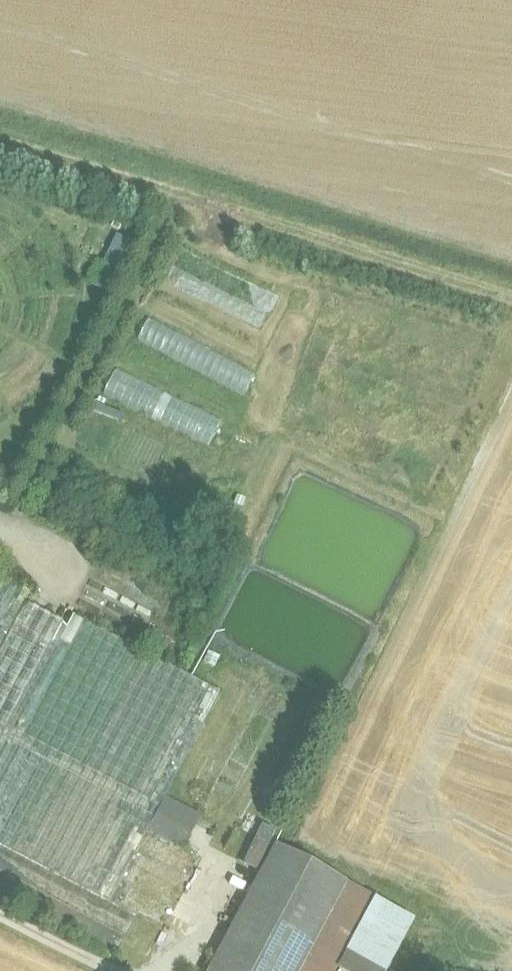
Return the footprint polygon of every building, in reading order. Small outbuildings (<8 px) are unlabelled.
[(117,235),(112,246),(130,255),(135,244),(117,235)] [(221,693),(73,616),(67,627),(25,604),(30,594),(0,578),(0,843),(111,902),(149,830),(185,849),(202,817),(166,798),(221,693)] [(208,653),(203,664),(213,668),(218,658),(208,653)] [(210,970),(337,970),(376,899),(347,883),(277,846),(210,970)]
